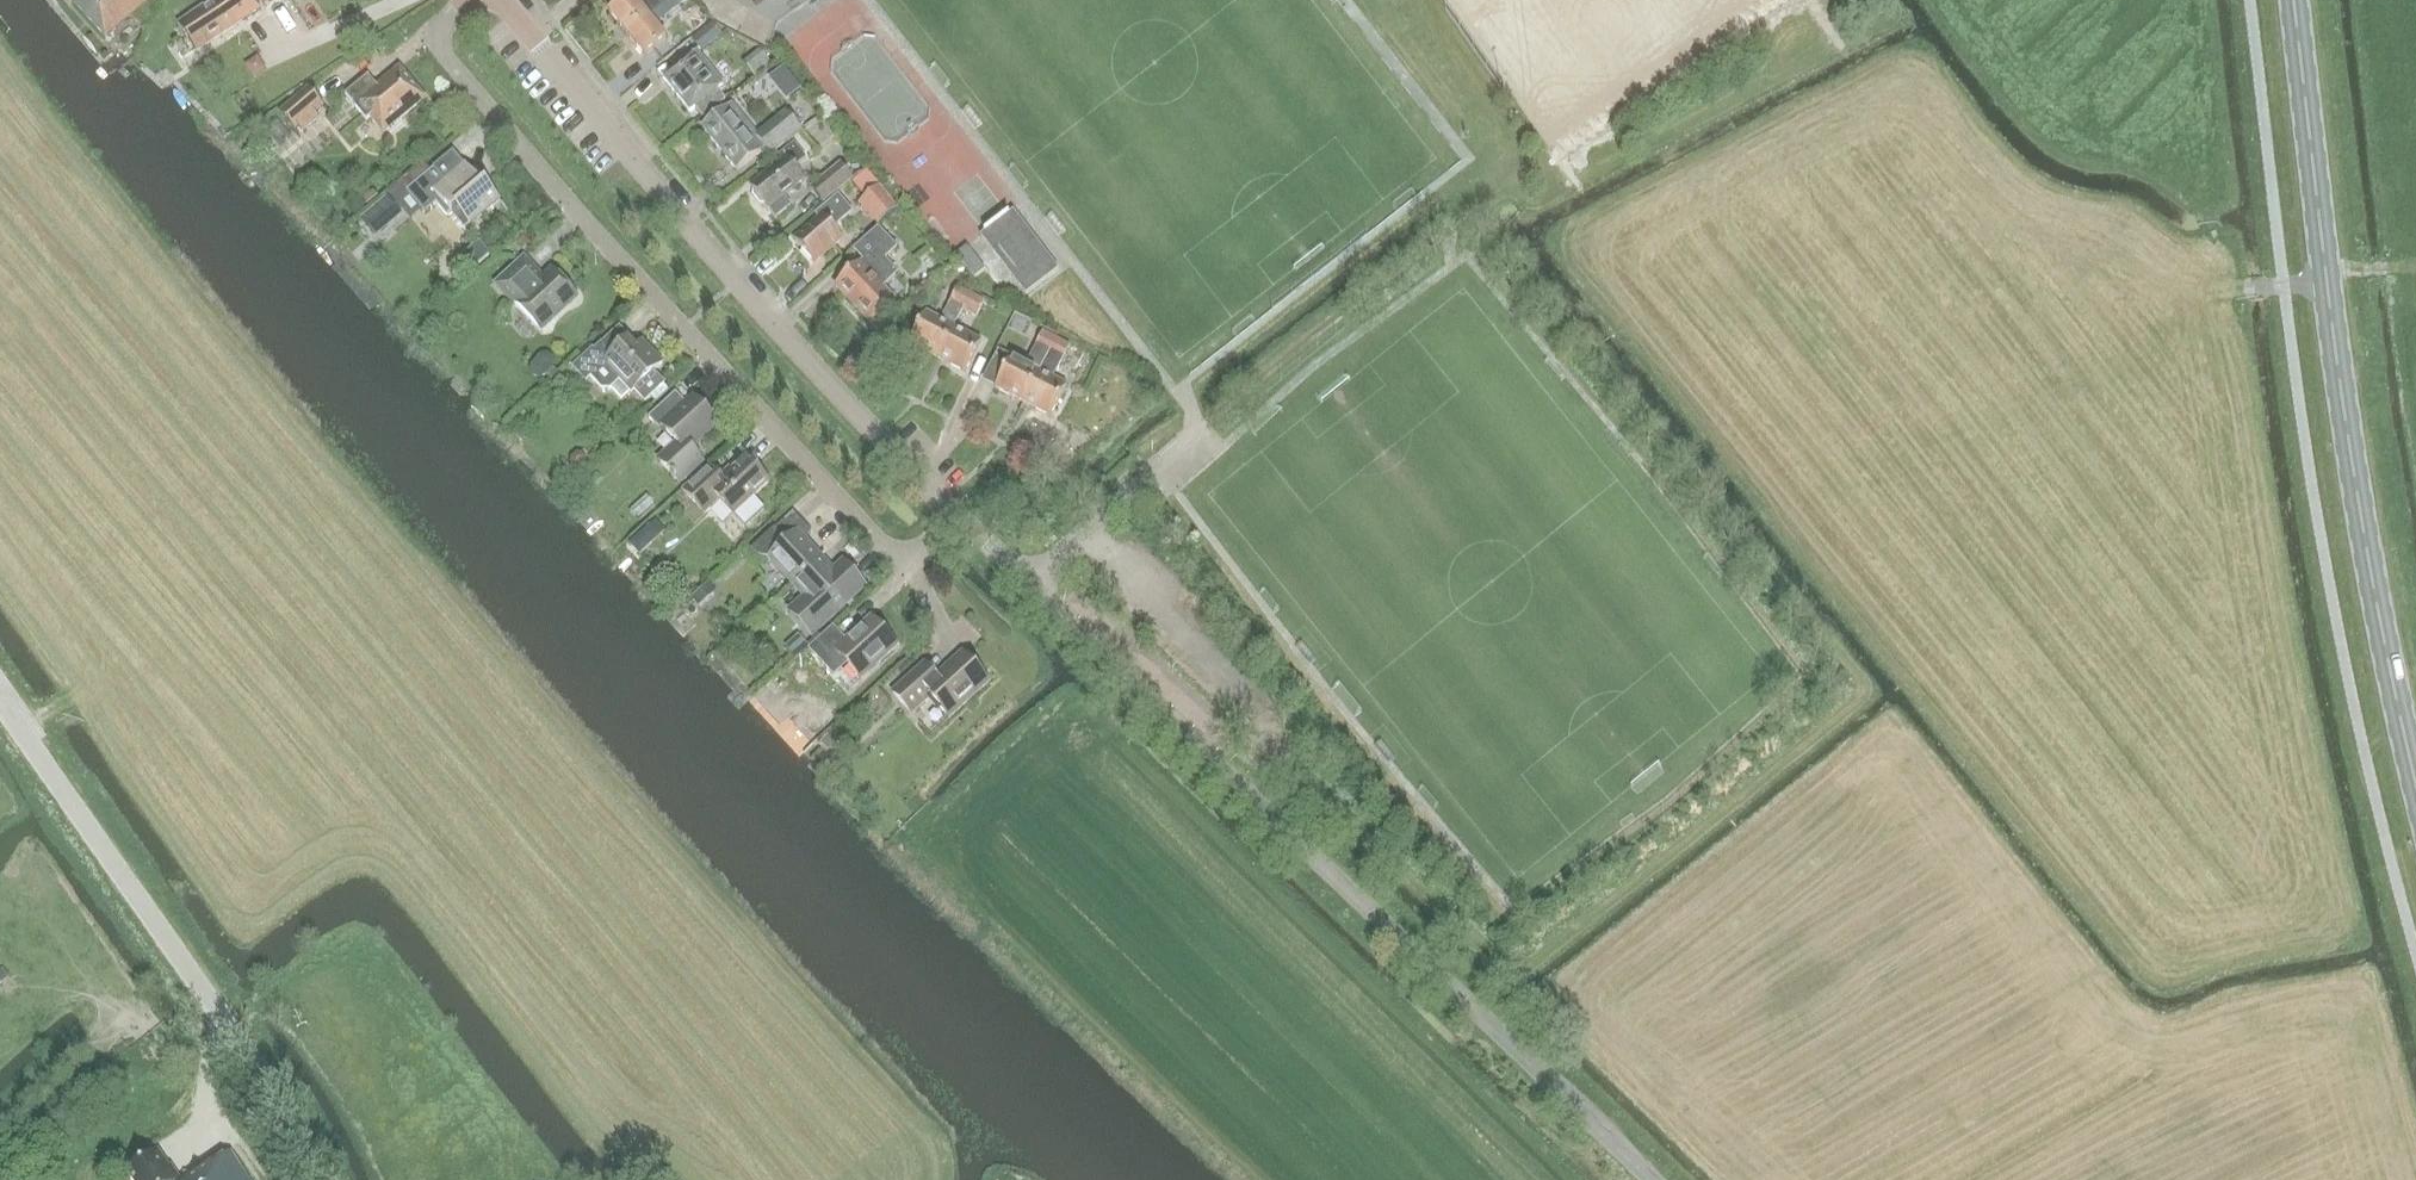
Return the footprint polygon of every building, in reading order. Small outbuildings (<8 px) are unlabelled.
[(75,1),(106,36),(148,0),(76,0),(75,1)] [(237,24),(261,8),(255,0),(213,0),(177,24),(196,52),(237,24)] [(669,0),(652,0),(642,8),(636,0),(623,0),(609,11),(627,33),(669,0)] [(676,0),(669,0),(627,33),(645,56),(667,39),(655,25),(680,5),(676,0)] [(711,24),(691,40),(700,52),(721,36),(711,24)] [(690,112),(724,85),(697,51),(663,78),(690,112)] [(400,119),(424,98),(400,69),(379,87),(369,75),(346,94),(367,120),(371,116),(384,132),(388,129),(390,131),(402,121),(400,119)] [(328,112),(309,87),(277,111),(293,132),(299,127),(302,131),(328,112)] [(733,104),(703,128),(737,171),(766,148),(771,154),(801,130),(786,111),(757,135),(733,104)] [(805,158),(794,144),(783,153),(788,159),(751,188),(754,192),(754,196),(759,202),(763,203),(767,208),(769,207),(773,211),(771,212),(775,217),(791,205),(784,196),(805,179),(794,166),(805,158)] [(423,160),(387,190),(410,219),(422,209),(423,211),(436,201),(446,213),(454,206),(470,225),(500,199),(486,182),(483,184),(466,164),(465,165),(452,149),(433,166),(430,169),(423,160)] [(811,188),(823,202),(853,178),(842,164),(811,188)] [(852,183),(864,197),(875,188),(879,185),(866,171),(852,183)] [(898,207),(879,185),(875,188),(864,197),(859,202),(878,224),(898,207)] [(375,235),(402,213),(387,195),(360,217),(375,235)] [(823,217),(822,216),(795,240),(815,263),(842,239),(833,228),(843,219),(842,219),(852,211),(843,201),(833,209),(833,208),(823,217)] [(1024,229),(1026,227),(1013,210),(981,236),(994,253),(996,251),(1015,275),(1013,277),(1026,294),(1059,269),(1046,253),(1044,254),(1024,229)] [(860,263),(859,263),(836,285),(872,323),(895,301),(883,287),(898,272),(885,258),(897,246),(878,226),(854,249),(863,260),(860,263)] [(974,278),(985,269),(967,246),(956,254),(974,278)] [(541,329),(577,296),(553,270),(543,279),(525,259),(498,284),(516,304),(517,303),(541,329)] [(963,309),(971,294),(957,287),(949,303),(963,309)] [(984,301),(971,294),(963,309),(976,316),(984,301)] [(949,303),(940,320),(926,312),(909,343),(937,358),(953,327),(954,327),(963,309),(949,303)] [(953,327),(937,358),(965,372),(982,341),(954,327),(953,327)] [(654,371),(663,363),(643,341),(636,347),(618,329),(594,351),(593,349),(574,367),(586,380),(591,375),(603,388),(610,388),(610,387),(621,399),(630,391),(631,392),(634,390),(645,401),(665,382),(654,371)] [(1043,331),(1035,347),(1048,354),(1057,338),(1043,331)] [(1057,338),(1048,354),(1062,361),(1070,345),(1057,338)] [(999,381),(995,388),(1023,402),(1048,354),(1035,347),(1026,364),(1011,357),(1011,358),(999,381)] [(538,375),(542,374),(545,372),(550,366),(553,362),(552,358),(550,355),(547,354),(543,354),(540,357),(533,364),(532,366),(532,370),(534,373),(538,375)] [(1048,354),(1023,402),(1051,417),(1067,386),(1053,378),(1062,361),(1048,354)] [(687,404),(676,391),(648,417),(660,429),(663,427),(676,440),(656,458),(683,487),(707,464),(691,447),(718,423),(695,397),(687,404)] [(574,467),(580,467),(586,462),(586,457),(583,452),(577,452),(571,457),(570,463),(574,467)] [(769,482),(746,457),(722,479),(710,466),(684,490),(705,513),(720,499),(734,515),(769,482)] [(764,557),(768,558),(791,583),(821,556),(805,539),(812,532),(794,512),(753,549),(756,552),(760,555),(764,557)] [(656,519),(642,531),(649,538),(656,538),(666,530),(656,519)] [(812,636),(845,604),(863,587),(844,567),(837,573),(821,556),(791,583),(803,596),(786,610),(812,636)] [(712,594),(705,585),(692,595),(699,604),(712,594)] [(897,645),(871,617),(846,640),(833,626),(809,648),(824,665),(838,653),(861,678),(897,645)] [(809,646),(799,634),(785,645),(796,658),(809,646)] [(926,663),(893,693),(912,714),(931,696),(950,717),(989,682),(962,653),(938,675),(926,663)] [(844,737),(835,728),(821,741),(830,750),(844,737)] [(171,1166),(169,1168),(158,1152),(127,1173),(132,1179),(181,1179),(171,1166)] [(227,1155),(213,1165),(210,1161),(183,1179),(244,1179),(227,1155)]
